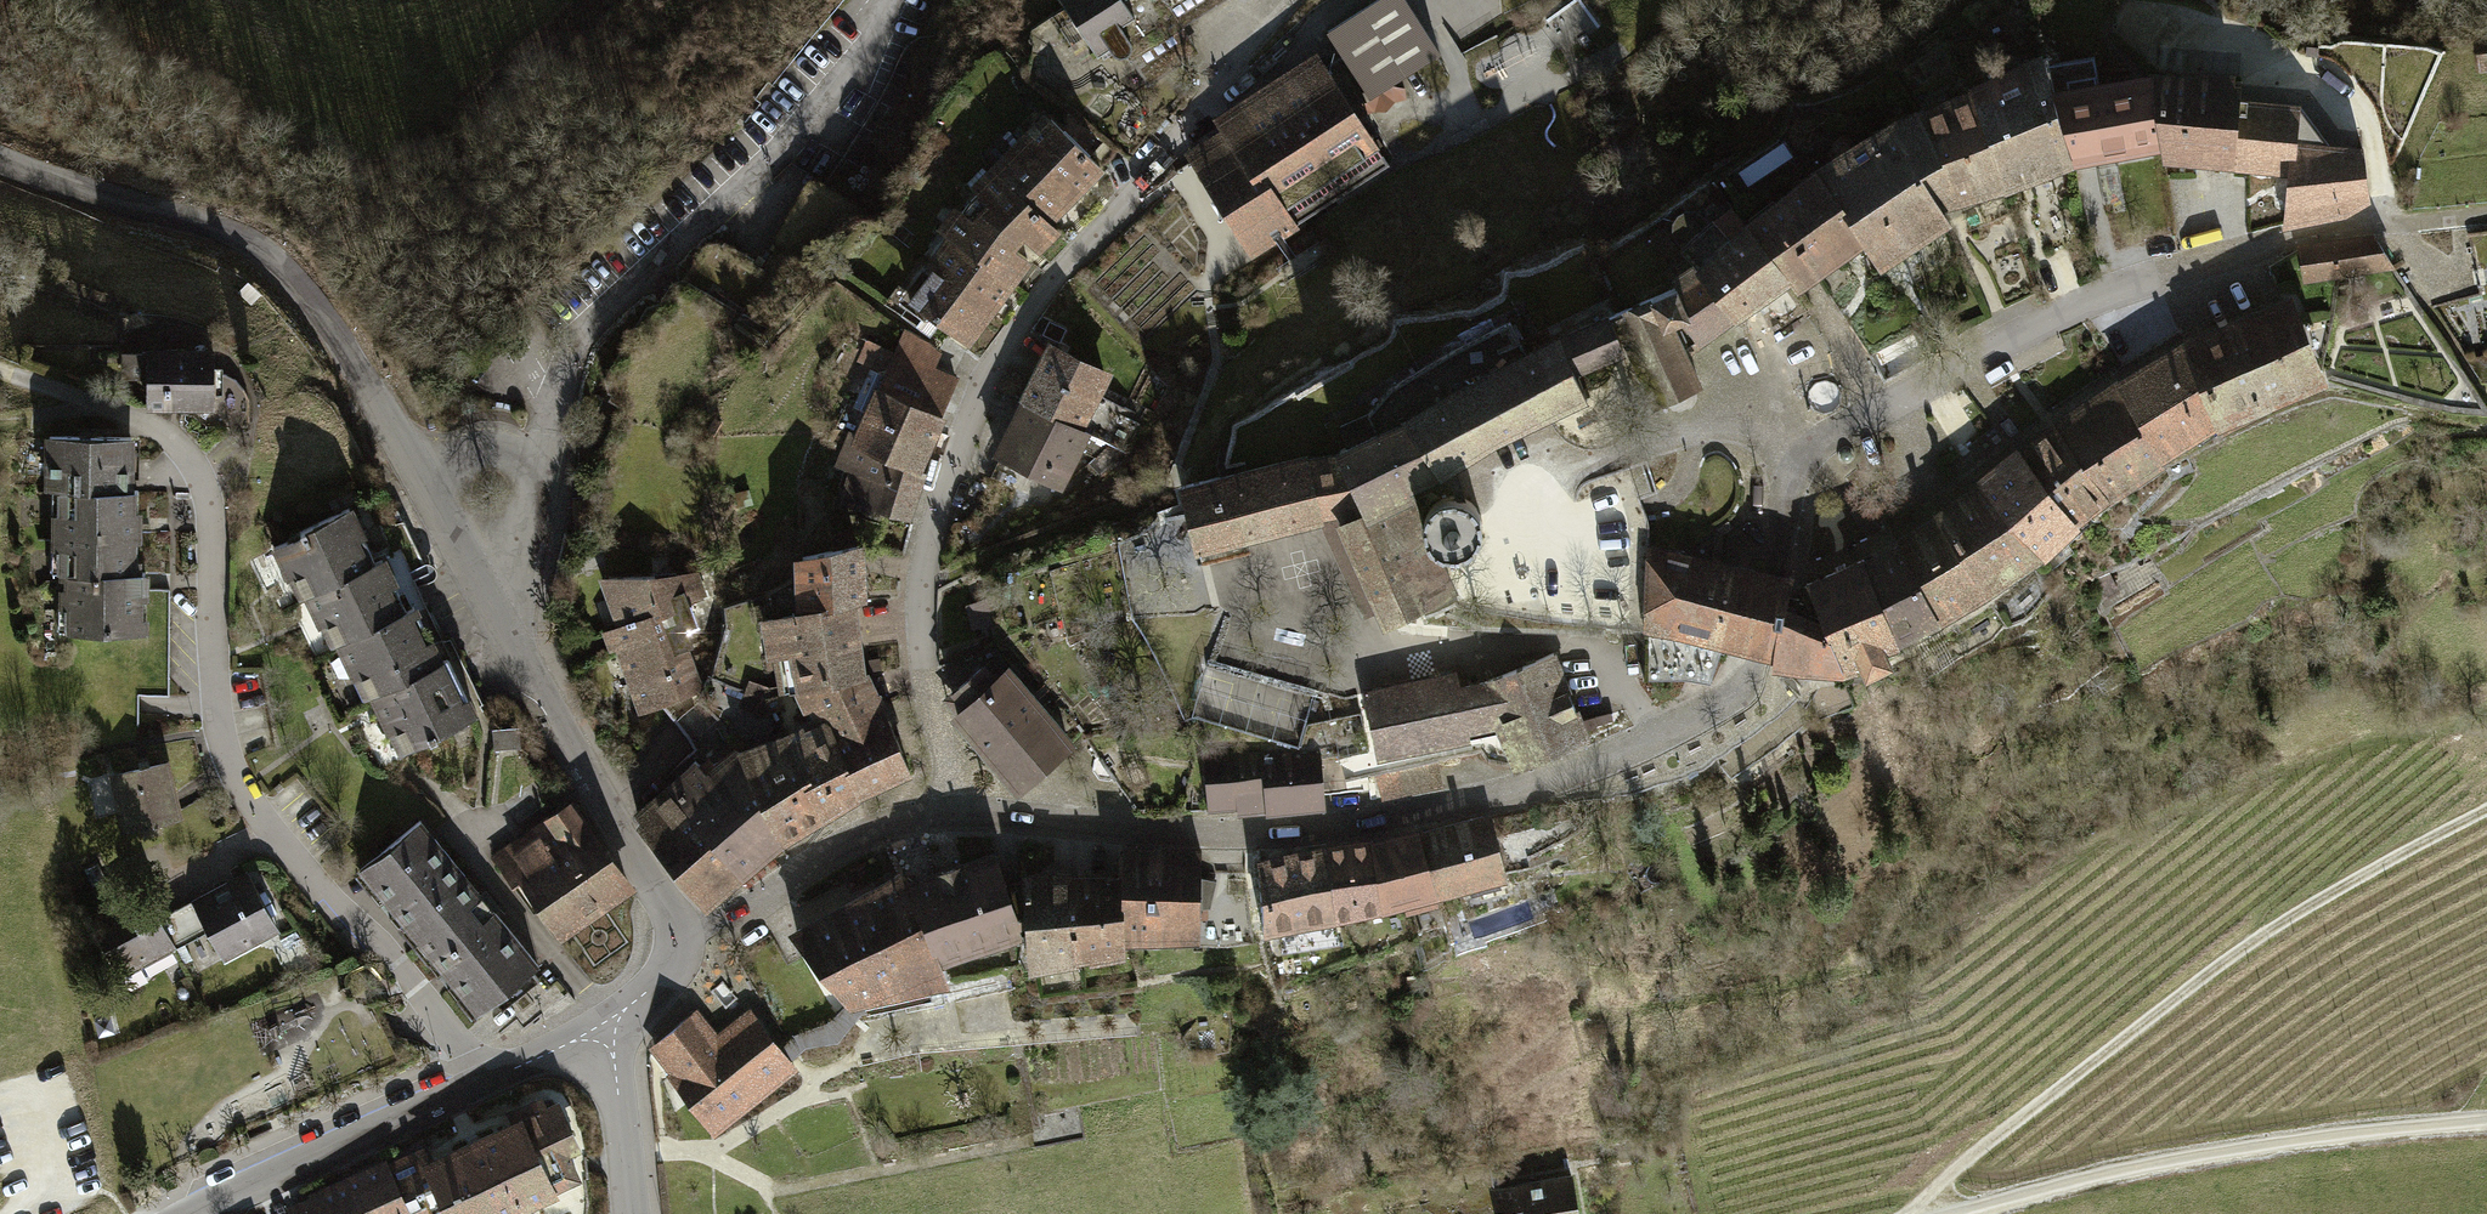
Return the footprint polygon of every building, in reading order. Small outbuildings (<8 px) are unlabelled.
[(1096,58),(1108,50),(1112,56),(1115,59),(1120,60),(1124,59),(1127,57),(1150,88),(1202,54),(1182,27),(1223,0),(1058,0),(1096,58)] [(1185,153),(1250,259),(1389,167),(1360,119),(1374,113),(1387,112),(1397,101),(1409,100),(1406,88),(1394,87),(1441,56),(1405,0),(1382,0),(1327,35),(1343,59),(1327,69),(1316,52),(1213,119),(1220,132),(1185,153)] [(2101,50),(2049,59),(2060,92),(2105,84),(2105,79),(2101,50)] [(2060,92),(2049,59),(2047,54),(1973,88),(1974,90),(2008,194),(2009,197),(2078,170),(2060,92)] [(2078,170),(2165,154),(2155,73),(2155,72),(2105,79),(2105,84),(2060,92),(2078,170)] [(2240,171),(2249,100),(2249,80),(2242,80),(2243,75),(2205,72),(2205,77),(2155,73),(2165,154),(2167,165),(2170,165),(2240,171)] [(1949,213),(2008,194),(1974,90),(1923,113),(1951,165),(1929,177),(1949,213)] [(2306,112),(2307,105),(2249,100),(2240,171),(2240,173),(2292,178),(2286,232),(2351,219),(2376,205),(2370,148),(2331,145),(2306,112)] [(1108,171),(1049,110),(1022,137),(1083,197),(1108,171)] [(1885,275),(1957,227),(1949,213),(1929,177),(1951,165),(1923,113),(1921,110),(1818,169),(1819,171),(1852,214),(1848,217),(1869,248),(1885,275)] [(1083,197),(1022,137),(995,164),(1057,224),(1083,197)] [(1057,224),(995,164),(973,185),(980,192),(972,200),(965,209),(1021,250),(1027,241),(1042,255),(1064,232),(1057,224)] [(1852,214),(1819,171),(1751,225),(1796,287),(1802,297),(1822,282),(1869,248),(1848,217),(1852,214)] [(1021,250),(965,209),(958,204),(939,228),(949,235),(1019,285),(1036,262),(1021,250)] [(1796,287),(1751,225),(1733,242),(1713,221),(1711,223),(1704,216),(1696,212),(1685,211),(1677,214),(1672,222),(1670,231),(1675,242),(1682,249),(1679,252),(1692,267),(1737,324),(1796,287)] [(1019,285),(949,235),(928,264),(997,314),(1019,285)] [(2360,236),(2299,245),(2300,249),(2305,284),(2400,270),(2377,235),(2360,236)] [(997,314),(928,264),(901,301),(928,321),(936,319),(972,346),(997,314)] [(1702,350),(1737,324),(1692,267),(1673,281),(1680,292),(1682,291),(1697,322),(1687,327),(1697,343),(1702,350)] [(1682,291),(1680,292),(1655,303),(1653,300),(1623,314),(1625,318),(1614,323),(1630,357),(1656,412),(1705,389),(1691,357),(1687,349),(1678,331),(1687,327),(1697,322),(1682,291)] [(2298,297),(2185,344),(2223,432),(2225,436),(2338,387),(2332,375),(2298,297)] [(1307,456),(1174,489),(1194,560),(1321,528),(1325,527),(1324,522),(1338,519),(1341,526),(1336,528),(1376,615),(1383,634),(1459,596),(1440,554),(1435,551),(1430,546),(1426,540),(1424,531),(1425,520),(1414,497),(1441,484),(1497,449),(1592,405),(1578,378),(1630,357),(1614,323),(1611,316),(1526,354),(1511,322),(1457,348),(1396,385),(1373,412),(1338,427),(1347,446),(1339,449),(1341,453),(1307,459),(1307,456)] [(943,352),(906,328),(887,375),(882,387),(945,416),(961,378),(937,367),(943,352)] [(1113,374),(1047,342),(1016,405),(1018,406),(1050,422),(1052,419),(1083,434),(1113,374)] [(1702,350),(1697,343),(1687,349),(1691,357),(1702,350)] [(2185,344),(2117,383),(2169,465),(2223,432),(2185,344)] [(214,349),(146,349),(146,352),(121,352),(121,381),(146,381),(146,412),(214,412),(214,349)] [(882,387),(887,375),(871,368),(854,407),(867,413),(856,438),(853,445),(925,471),(949,418),(945,416),(882,387)] [(2117,383),(2054,425),(2116,504),(2118,506),(2172,468),(2169,465),(2117,383)] [(991,458),(1062,494),(1090,438),(1083,434),(1052,419),(1050,422),(1018,406),(991,458)] [(2054,425),(2022,451),(2086,528),(2116,504),(2054,425)] [(853,445),(856,438),(849,435),(835,466),(850,471),(838,504),(876,515),(877,510),(912,523),(930,473),(925,471),(853,445)] [(63,571),(62,631),(152,632),(152,618),(147,618),(147,598),(153,598),(153,572),(146,572),(146,559),(142,559),(142,542),(147,542),(148,509),(143,509),(143,489),(140,489),(140,437),(48,436),(47,490),(55,490),(54,571),(63,571)] [(1979,483),(1981,485),(2050,564),(2051,565),(2087,531),(2086,528),(2022,451),(2020,449),(1979,483)] [(1896,542),(1899,546),(1947,629),(2050,564),(1981,485),(1896,542)] [(1438,504),(1431,510),(1427,518),(1425,521),(1425,527),(1425,530),(1426,536),(1427,540),(1431,546),(1435,550),(1440,554),(1445,556),(1450,557),(1454,557),(1461,557),(1467,555),(1473,551),(1479,544),(1482,538),(1484,532),(1484,523),(1482,518),(1480,513),(1475,507),(1471,503),(1465,501),(1456,498),(1446,500),(1438,504)] [(300,534),(301,537),(272,551),(299,604),(303,602),(317,632),(320,631),(330,651),(335,649),(352,684),(354,683),(364,703),(370,700),(388,738),(389,737),(399,758),(438,740),(437,739),(481,717),(472,699),(465,702),(435,641),(427,645),(415,619),(422,616),(418,607),(407,613),(395,587),(399,585),(387,561),(376,566),(362,539),(367,537),(353,509),(300,534)] [(1325,527),(1321,528),(1362,620),(1376,615),(1336,528),(1341,526),(1338,519),(1324,522),(1325,527)] [(868,544),(797,557),(800,613),(861,605),(871,603),(868,544)] [(1899,546),(1866,562),(1905,650),(1947,629),(1899,546)] [(1721,563),(1648,547),(1644,631),(1647,632),(1723,653),(1759,662),(1777,666),(1776,676),(1848,680),(1847,677),(1849,675),(1837,643),(1834,643),(1824,622),(1791,611),(1796,580),(1774,575),(1721,563)] [(1866,562),(1808,587),(1824,622),(1834,643),(1837,643),(1849,675),(1847,677),(1848,680),(1866,675),(1871,686),(1901,672),(1893,657),(1906,652),(1905,650),(1866,562)] [(700,573),(599,578),(617,627),(602,632),(610,653),(617,651),(638,715),(704,691),(691,650),(695,648),(690,632),(701,628),(692,603),(708,597),(700,573)] [(800,613),(763,620),(771,660),(794,657),(799,692),(870,680),(861,605),(800,613)] [(1647,632),(1649,682),(1687,680),(1712,685),(1723,653),(1647,632)] [(1515,776),(1594,745),(1557,654),(1484,683),(1496,731),(1515,776)] [(1016,800),(1076,747),(1008,670),(997,679),(983,664),(947,697),(959,711),(947,722),(1009,792),(1016,800)] [(1363,692),(1378,764),(1472,745),(1470,737),(1461,689),(1458,673),(1363,692)] [(873,679),(870,680),(799,692),(796,692),(806,714),(812,711),(818,725),(828,720),(864,801),(917,776),(891,718),(893,717),(882,694),(881,694),(873,679)] [(1470,737),(1496,731),(1484,683),(1461,689),(1470,737)] [(1858,714),(1857,697),(1830,700),(1832,717),(1858,714)] [(827,824),(864,801),(828,720),(818,725),(808,730),(806,725),(785,735),(827,824)] [(520,728),(493,730),(494,751),(521,748),(520,728)] [(827,824),(785,735),(739,750),(787,848),(827,824)] [(787,848),(739,750),(709,774),(697,761),(668,786),(746,882),(787,848)] [(1264,751),(1202,751),(1208,813),(1237,811),(1238,818),(1266,815),(1263,783),(1267,783),(1264,751)] [(1326,813),(1321,753),(1264,751),(1267,783),(1263,783),(1266,815),(1266,818),(1326,813)] [(173,759),(112,774),(126,832),(187,818),(173,759)] [(1439,762),(1375,775),(1382,802),(1445,788),(1439,762)] [(668,786),(635,814),(642,823),(639,828),(709,915),(746,882),(668,786)] [(539,912),(562,944),(638,891),(575,801),(494,858),(535,915),(539,912)] [(1510,884),(1492,814),(1420,834),(1439,903),(1510,884)] [(423,822),(355,877),(474,1023),(493,1008),(497,1004),(534,975),(542,968),(423,822)] [(1370,843),(1383,917),(1406,911),(1407,918),(1440,909),(1438,903),(1439,903),(1420,834),(1419,832),(1370,843)] [(1336,927),(1383,917),(1370,843),(1370,842),(1327,848),(1336,927)] [(1205,945),(1204,848),(1126,846),(1127,873),(1130,946),(1205,945)] [(1327,848),(1257,862),(1264,941),(1336,927),(1327,848)] [(1016,892),(1000,851),(907,883),(938,956),(942,954),(947,968),(1029,941),(1028,934),(1032,934),(1027,888),(1016,892)] [(150,882),(86,915),(119,978),(212,930),(226,959),(280,932),(249,871),(166,914),(150,882)] [(903,872),(792,933),(854,1011),(955,988),(947,968),(942,954),(938,956),(907,883),(903,872)] [(1081,964),(1075,873),(1025,874),(1027,888),(1032,934),(1033,977),(1081,968),(1081,964)] [(1127,873),(1075,873),(1081,964),(1095,963),(1095,967),(1132,960),(1130,946),(1127,873)] [(534,975),(497,1004),(503,1012),(540,982),(534,975)] [(698,1009),(649,1048),(670,1073),(666,1076),(715,1137),(800,1069),(750,1008),(718,1034),(698,1009)] [(389,1164),(412,1213),(529,1213),(561,1199),(559,1194),(584,1182),(572,1157),(584,1152),(560,1103),(548,1108),(543,1097),(507,1113),(512,1124),(434,1161),(427,1145),(389,1164)] [(1491,1190),(1495,1189),(1489,1157),(1419,1169),(1419,1202),(1435,1213),(1496,1213),(1491,1190)] [(285,1208),(288,1213),(412,1213),(389,1164),(387,1159),(285,1208)] [(1491,1190),(1496,1213),(1581,1213),(1574,1176),(1495,1189),(1491,1190)]
